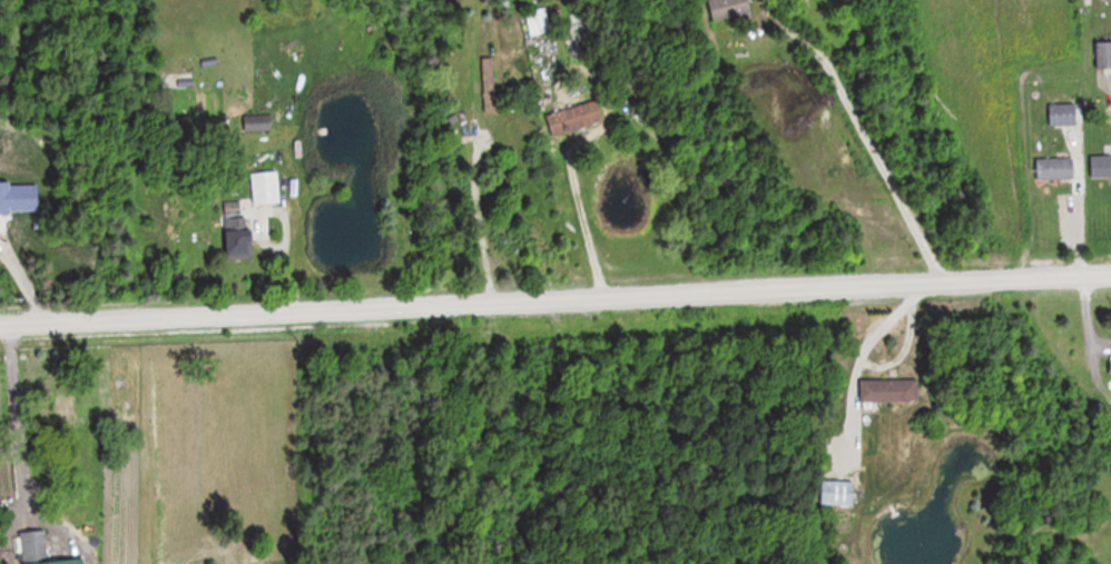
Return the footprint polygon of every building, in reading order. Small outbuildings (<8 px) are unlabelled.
[(714,23),(755,12),(752,0),(710,0),(708,1),(714,23)] [(531,37),(550,33),(544,6),(525,11),(531,37)] [(1097,69),(1110,69),(1110,43),(1097,43),(1097,69)] [(585,103),(581,93),(553,102),(557,113),(546,117),(549,128),(580,118),(582,126),(603,120),(596,99),(585,103)] [(1078,104),(1049,104),(1049,126),(1078,126),(1078,104)] [(245,116),(245,131),(272,131),(272,116),(245,116)] [(1090,177),(1110,177),(1110,155),(1090,155),(1090,177)] [(1036,158),(1036,179),(1075,179),(1075,158),(1036,158)] [(252,173),(253,205),(280,204),(279,173),(252,173)] [(240,202),(226,202),(226,224),(240,224),(240,202)] [(226,231),(226,259),(253,259),(253,231),(226,231)] [(918,403),(918,380),(861,380),(861,403),(918,403)] [(855,482),(821,482),(821,506),(855,506),(855,482)] [(46,530),(20,532),(22,563),(48,563),(46,530)]
